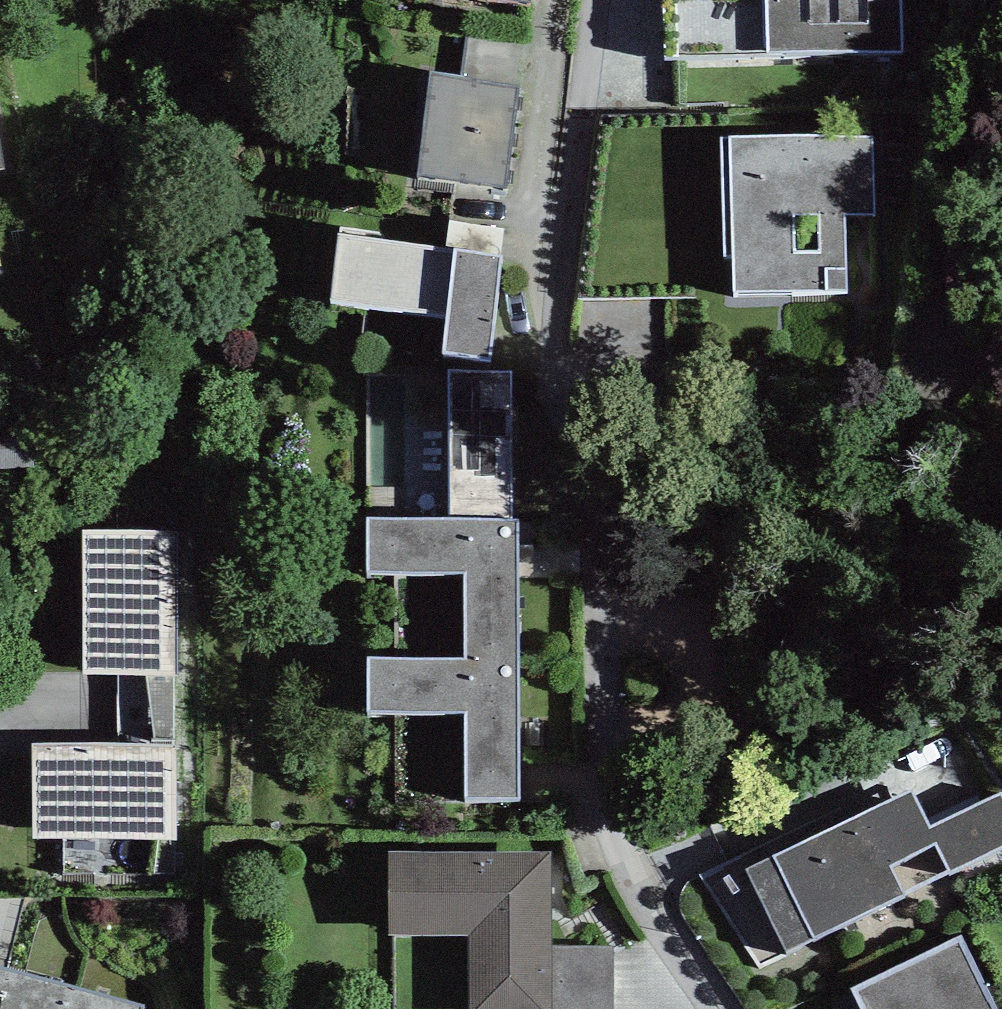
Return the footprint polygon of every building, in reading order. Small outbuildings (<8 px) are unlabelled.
[(531,11),(532,0),(450,0),(531,11)] [(665,56),(902,51),(901,0),(664,0),(665,56)] [(519,97),(428,85),(414,192),(505,204),(519,97)] [(875,135),(731,138),(734,292),(846,289),(844,214),(876,213),(875,135)] [(508,266),(349,247),(336,351),(495,370),(508,266)] [(513,392),(373,392),(373,499),(513,498),(513,392)] [(535,524),(374,525),(374,595),(473,595),(474,674),(372,674),(372,730),(477,729),(477,810),(536,810),(535,524)] [(183,534),(86,535),(88,702),(186,700),(183,534)] [(195,762),(34,764),(36,852),(196,850),(195,762)] [(940,834),(1001,807),(1001,800),(986,765),(922,793),(940,834)] [(889,815),(767,874),(804,951),(926,892),(889,815)] [(391,860),(393,950),(472,948),(473,1008),(557,1008),(552,856),(391,860)] [(852,1004),(854,1008),(991,1008),(963,951),(852,1004)] [(0,968),(0,1008),(142,1008),(143,1004),(0,968)]
